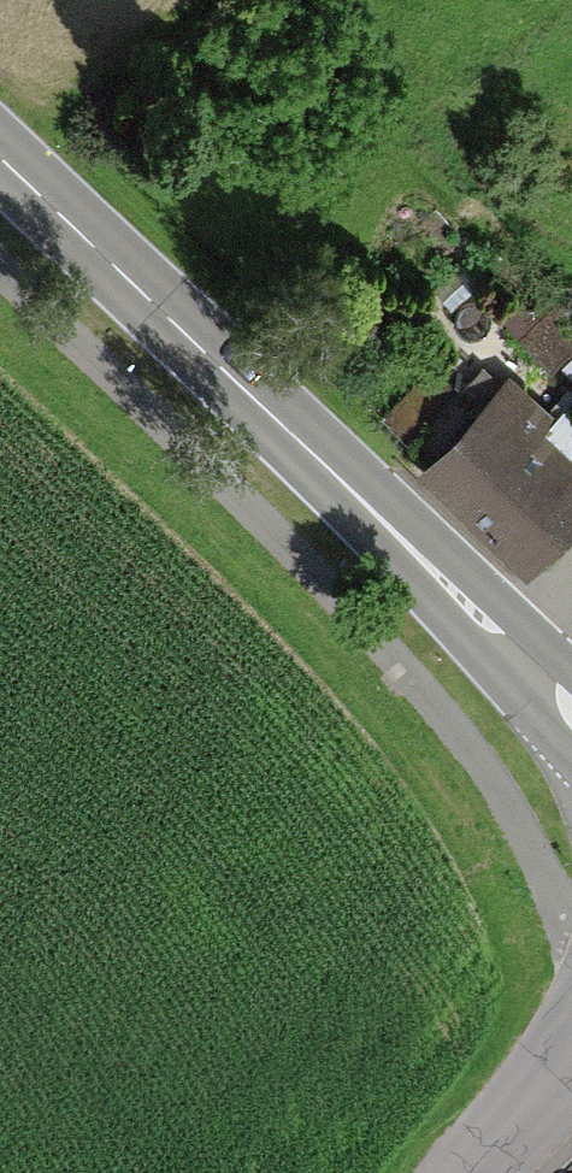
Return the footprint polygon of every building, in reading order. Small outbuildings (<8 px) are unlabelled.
[(571,503),(571,445),(495,377),(420,460),(526,555),(554,524),(571,503)]
